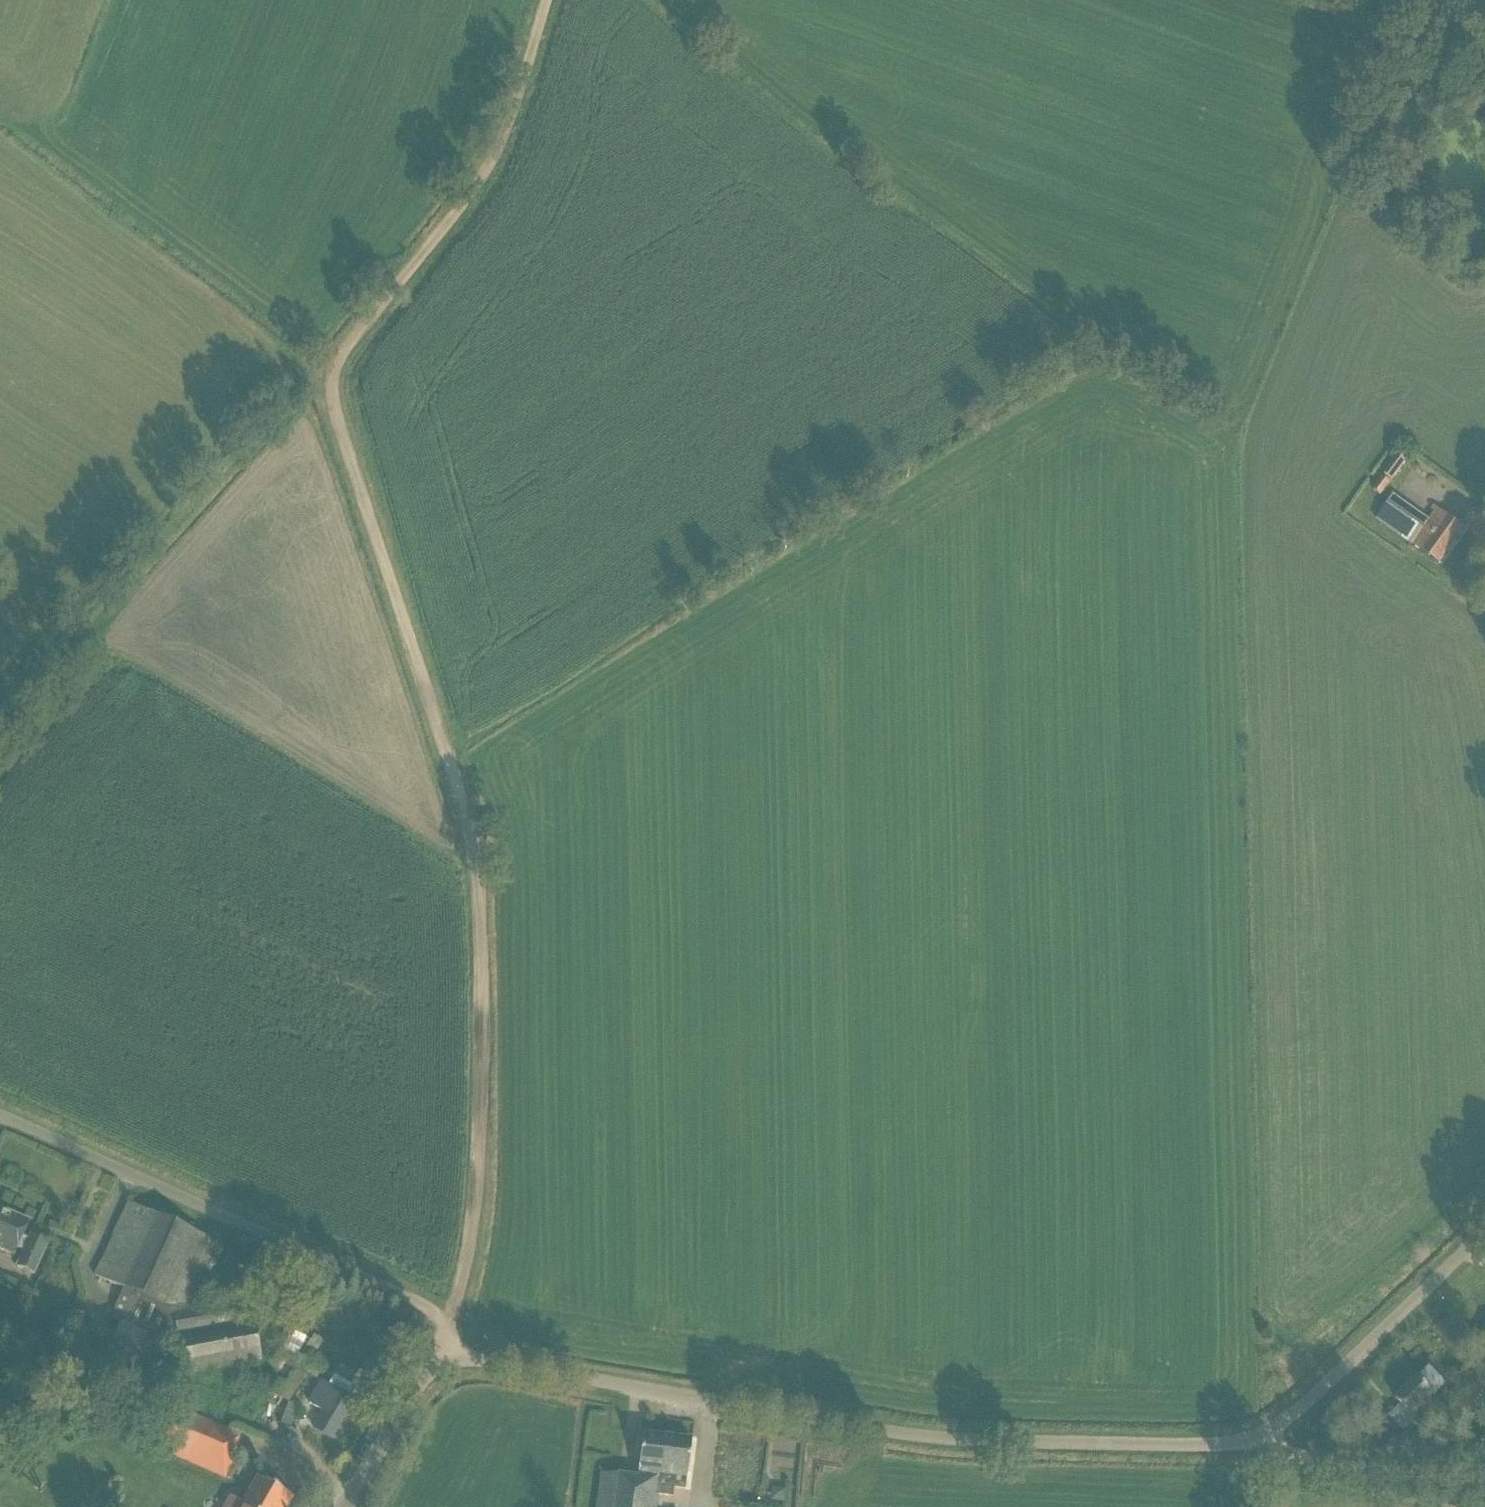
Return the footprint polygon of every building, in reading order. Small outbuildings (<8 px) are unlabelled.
[(1393,482),(1408,461),(1398,454),(1383,475),(1393,482)] [(1382,478),(1373,490),(1380,496),(1389,483),(1382,478)] [(1391,500),(1377,521),(1438,564),(1464,528),(1435,508),(1432,512),(1436,515),(1428,526),(1391,500)] [(128,1204),(120,1222),(96,1276),(127,1290),(114,1318),(122,1322),(106,1358),(151,1378),(167,1342),(180,1348),(185,1375),(261,1361),(254,1322),(239,1325),(235,1304),(204,1310),(202,1302),(190,1304),(203,1275),(210,1278),(224,1247),(128,1204)] [(15,1257),(18,1250),(24,1252),(21,1259),(16,1269),(33,1277),(47,1244),(31,1237),(29,1241),(22,1237),(28,1224),(0,1211),(0,1250),(15,1257)] [(1477,1342),(1484,1353),(1484,1335),(1477,1342)] [(294,1369),(278,1396),(288,1402),(304,1375),(306,1372),(316,1378),(325,1364),(304,1352),(294,1369)] [(1396,1400),(1401,1406),(1389,1417),(1403,1432),(1416,1419),(1413,1416),(1420,1410),(1431,1422),(1443,1411),(1432,1399),(1435,1395),(1434,1394),(1444,1384),(1430,1369),(1419,1379),(1418,1378),(1396,1400)] [(321,1383),(311,1400),(309,1404),(322,1412),(312,1429),(329,1439),(352,1401),(346,1398),(353,1388),(334,1377),(328,1387),(321,1383)] [(152,1447),(224,1479),(243,1437),(170,1405),(152,1447)] [(654,1496),(653,1495),(655,1479),(657,1480),(657,1477),(664,1478),(664,1474),(661,1474),(662,1468),(661,1467),(663,1454),(660,1454),(663,1437),(643,1435),(643,1437),(637,1479),(601,1474),(597,1506),(653,1506),(654,1496)] [(655,1479),(653,1495),(654,1496),(664,1497),(670,1498),(671,1489),(685,1491),(691,1441),(663,1437),(660,1454),(663,1454),(661,1467),(662,1468),(661,1474),(664,1474),(664,1478),(657,1477),(657,1480),(655,1479)] [(292,1498),(275,1488),(258,1479),(243,1504),(242,1506),(287,1506),(292,1498)] [(771,1502),(772,1484),(760,1484),(759,1502),(771,1502)]
